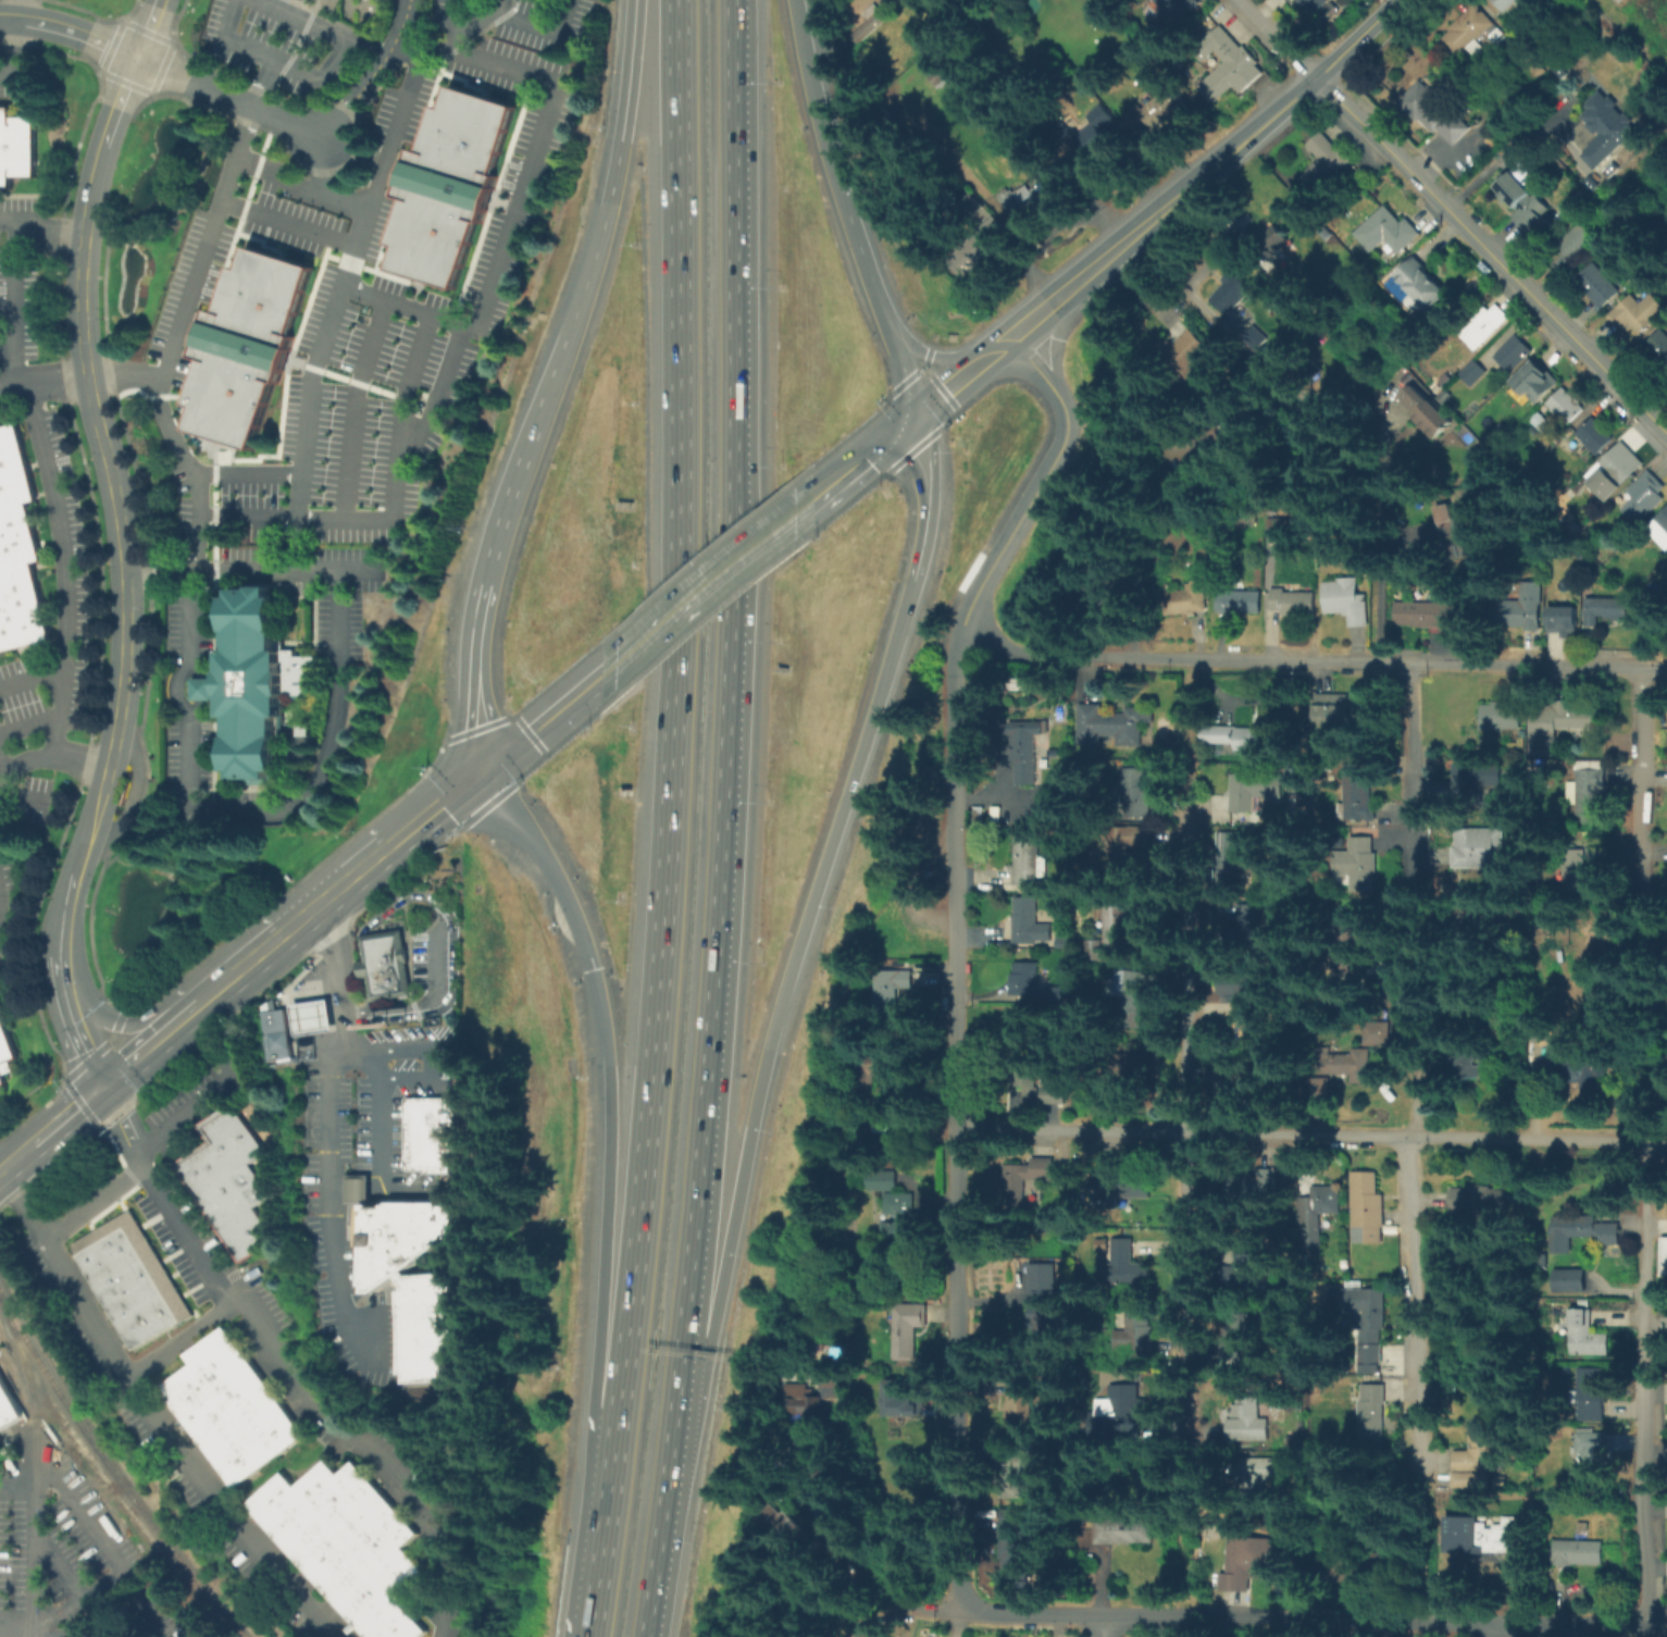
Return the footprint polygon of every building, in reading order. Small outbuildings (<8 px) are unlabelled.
[(1165,12),(1153,0),(1196,0),(1202,5),(1166,41),(1150,25),(1165,12)] [(1317,17),(1300,0),(1334,0),(1317,17)] [(1510,15),(1493,0),(1524,0),(1510,15)] [(862,46),(854,35),(870,21),(866,15),(880,3),(894,20),(862,46)] [(1441,44),(1475,8),(1494,26),(1460,62),(1441,44)] [(1202,89),(1228,65),(1216,52),(1205,62),(1195,51),(1221,27),(1262,74),(1251,85),(1244,77),(1215,103),(1202,89)] [(1421,123),(1399,102),(1421,80),(1471,131),(1453,150),(1423,121),(1421,123)] [(391,268),(400,244),(391,241),(407,196),(398,194),(413,147),(422,149),(437,103),(446,106),(452,84),(518,104),(497,172),(500,173),(484,222),(480,220),(458,288),(391,268)] [(1169,88),(1187,109),(1158,134),(1149,124),(1139,133),(1125,117),(1142,104),(1145,109),(1169,88)] [(1578,114),(1603,91),(1640,132),(1596,172),(1582,156),(1600,139),(1578,114)] [(1093,123),(1090,120),(1104,107),(1116,122),(1104,133),(1112,142),(1094,159),(1075,138),(1093,123)] [(11,187),(0,187),(0,110),(11,110),(11,117),(36,117),(36,177),(11,177),(11,187)] [(1323,132),(1354,161),(1319,196),(1301,178),(1320,158),(1309,147),(1323,132)] [(1517,212),(1495,189),(1513,172),(1551,211),(1543,220),(1551,226),(1535,241),(1513,218),(1517,212)] [(1015,195),(1049,177),(1063,204),(1030,223),(1015,195)] [(1355,235),(1388,207),(1405,225),(1409,222),(1422,236),(1401,257),(1388,243),(1373,256),(1355,235)] [(966,277),(950,262),(994,216),(1010,232),(966,277)] [(1581,222),(1596,237),(1570,263),(1555,248),(1581,222)] [(1278,225),(1294,245),(1272,262),(1256,243),(1278,225)] [(188,404),(203,358),(197,356),(213,309),(220,311),(236,264),(242,266),(250,246),(310,266),(288,332),(296,334),(281,382),(274,380),(250,450),(189,430),(197,407),(188,404)] [(1394,286),(1398,282),(1395,278),(1416,258),(1451,294),(1430,314),(1408,293),(1404,296),(1394,286)] [(1595,265),(1621,293),(1603,311),(1577,283),(1595,265)] [(1236,272),(1255,292),(1228,317),(1210,298),(1236,272)] [(1479,352),(1454,327),(1490,292),(1515,317),(1479,352)] [(1654,293),(1666,306),(1666,310),(1643,332),(1633,322),(1624,332),(1610,318),(1633,296),(1642,305),(1654,293)] [(1192,328),(1219,361),(1194,383),(1189,376),(1182,382),(1154,348),(1165,338),(1172,346),(1192,328)] [(1666,331),(1666,332),(1666,370),(1647,348),(1666,331)] [(1518,336),(1534,352),(1512,376),(1495,360),(1518,336)] [(1514,383),(1538,360),(1559,383),(1537,406),(1514,383)] [(1476,362),(1488,373),(1471,389),(1460,377),(1476,362)] [(1417,385),(1435,406),(1438,405),(1455,424),(1435,442),(1399,401),(1417,385)] [(1547,407),(1567,387),(1587,407),(1567,426),(1547,407)] [(1594,418),(1616,437),(1600,457),(1578,437),(1594,418)] [(53,641),(0,654),(0,430),(20,425),(38,504),(28,506),(43,562),(34,565),(53,641)] [(1590,475),(1624,443),(1644,463),(1610,497),(1590,475)] [(1629,492),(1651,471),(1666,487),(1657,495),(1665,503),(1641,526),(1625,510),(1637,499),(1629,492)] [(1457,506),(1463,537),(1466,537),(1469,557),(1448,560),(1439,509),(1457,506)] [(1650,532),(1666,514),(1666,549),(1650,532)] [(1289,536),(1288,517),(1268,517),(1268,536),(1289,536)] [(1328,616),(1328,580),(1365,581),(1365,590),(1371,590),(1371,628),(1352,628),(1352,616),(1328,616)] [(1210,612),(1167,617),(1165,593),(1187,591),(1186,582),(1207,581),(1210,612)] [(1099,583),(1099,593),(1121,593),(1121,615),(1081,615),(1081,583),(1099,583)] [(229,597),(229,652),(224,652),(224,661),(221,661),(221,683),(216,683),(216,679),(213,679),(207,679),(195,678),(195,700),(204,700),(213,700),(216,700),(216,695),(221,695),(221,706),(224,706),(224,718),(232,718),(232,736),(228,736),(228,769),(235,769),(235,780),(244,780),(244,784),(271,784),(271,779),(275,779),(275,772),(282,772),(282,737),(279,737),(279,719),(286,719),(286,697),(320,697),(320,656),(296,656),(296,648),(279,648),(279,632),(283,632),(283,598),(276,598),(276,587),(257,587),(257,591),(236,591),(236,597),(229,597)] [(1276,588),(1306,588),(1306,595),(1319,595),(1319,615),(1276,615),(1276,588)] [(1221,593),(1265,593),(1265,615),(1221,615),(1221,593)] [(1629,600),(1629,621),(1600,621),(1600,628),(1588,628),(1588,600),(1629,600)] [(1494,620),(1494,603),(1542,603),(1542,629),(1506,629),(1506,620),(1494,620)] [(1399,605),(1467,605),(1467,629),(1399,629),(1399,605)] [(1578,609),(1578,636),(1550,636),(1550,609),(1578,609)] [(1011,693),(1011,680),(1033,680),(1033,693),(1011,693)] [(1355,730),(1320,729),(1320,696),(1371,696),(1371,716),(1355,716),(1355,730)] [(1522,703),(1522,732),(1483,731),(1483,703),(1522,703)] [(1556,757),(1533,757),(1533,703),(1597,703),(1597,730),(1556,730),(1556,757)] [(1110,746),(1081,746),(1082,708),(1105,708),(1105,715),(1129,715),(1129,709),(1146,709),(1146,747),(1131,747),(1131,744),(1110,744),(1110,746)] [(1037,735),(1036,788),(1017,788),(1017,735),(1009,735),(1010,723),(1045,723),(1045,735),(1037,735)] [(1240,746),(1208,746),(1208,728),(1261,728),(1261,723),(1279,723),(1279,748),(1266,748),(1266,753),(1240,753),(1240,746)] [(1480,762),(1480,767),(1505,767),(1505,789),(1480,789),(1480,798),(1458,797),(1459,762),(1480,762)] [(1352,780),(1352,766),(1376,766),(1376,822),(1346,822),(1346,780),(1352,780)] [(1608,767),(1608,821),(1578,821),(1578,807),(1571,807),(1571,785),(1578,785),(1578,766),(1608,767)] [(1150,768),(1150,789),(1156,789),(1155,818),(1125,817),(1125,768),(1150,768)] [(1264,814),(1235,814),(1235,773),(1286,773),(1286,798),(1264,798),(1264,814)] [(984,811),(984,827),(973,827),(973,811),(984,811)] [(1460,868),(1460,829),(1507,829),(1507,869),(1460,868)] [(1134,849),(1134,857),(1152,857),(1152,871),(1111,871),(1111,832),(1150,832),(1150,849),(1134,849)] [(1220,865),(1220,832),(1244,832),(1244,865),(1220,865)] [(1044,838),(1043,864),(1047,864),(1047,888),(1016,886),(1016,838),(1044,838)] [(1377,839),(1377,894),(1354,894),(1354,876),(1338,876),(1338,852),(1354,852),(1354,839),(1377,839)] [(1589,853),(1589,876),(1607,876),(1607,896),(1569,895),(1569,853),(1589,853)] [(1054,915),(1054,897),(1067,897),(1067,915),(1054,915)] [(1040,901),(1040,926),(1053,926),(1053,945),(1015,945),(1016,901),(1040,901)] [(1463,947),(1463,904),(1494,904),(1494,947),(1463,947)] [(1242,942),(1243,905),(1261,906),(1261,942),(1242,942)] [(1131,946),(1131,964),(1086,964),(1086,942),(1103,942),(1103,946),(1105,946),(1105,906),(1131,906),(1131,946)] [(1366,976),(1328,976),(1328,953),(1343,953),(1343,921),(1366,922),(1366,976)] [(360,937),(364,935),(402,930),(403,937),(406,935),(407,945),(409,945),(411,963),(409,963),(414,995),(373,1001),(371,1002),(366,978),(360,979),(357,962),(363,960),(360,937)] [(1012,995),(1012,962),(1037,962),(1037,995),(1012,995)] [(1150,972),(1145,1029),(1114,1026),(1119,969),(1150,972)] [(899,1020),(876,1020),(876,972),(913,972),(913,990),(900,990),(899,1020)] [(1259,975),(1259,1020),(1239,1020),(1239,994),(1218,994),(1218,973),(1259,975)] [(1044,1003),(1044,988),(1063,988),(1063,1004),(1044,1003)] [(291,1004),(328,999),(333,1029),(297,1034),(291,1004)] [(264,1012),(268,1039),(264,1039),(268,1063),(294,1059),(286,1008),(264,1012)] [(5,1082),(0,1084),(0,1013),(16,1056),(8,1061),(11,1070),(2,1074),(5,1082)] [(1357,1077),(1324,1077),(1324,1057),(1355,1057),(1355,1051),(1367,1051),(1367,1014),(1382,1014),(1382,1024),(1391,1024),(1391,1047),(1374,1047),(1374,1084),(1356,1084),(1357,1077)] [(1534,1038),(1534,1024),(1551,1024),(1551,1038),(1534,1038)] [(1455,1078),(1455,1052),(1495,1052),(1495,1079),(1455,1078)] [(1558,1090),(1558,1055),(1601,1055),(1601,1090),(1558,1090)] [(1116,1080),(1116,1057),(1164,1057),(1164,1080),(1116,1080)] [(875,1104),(853,1104),(853,1061),(882,1061),(882,1082),(876,1082),(875,1104)] [(1045,1089),(1045,1108),(1025,1108),(1027,1089),(1011,1089),(1011,1064),(1046,1064),(1045,1089)] [(1210,1096),(1210,1072),(1251,1072),(1251,1096),(1210,1096)] [(407,1099),(408,1169),(412,1169),(412,1171),(428,1171),(428,1175),(461,1175),(461,1131),(461,1121),(458,1121),(457,1097),(407,1099)] [(275,1242),(246,1264),(178,1167),(211,1143),(199,1127),(231,1105),(264,1153),(248,1165),(271,1196),(252,1210),(275,1242)] [(1028,1180),(1027,1204),(1036,1204),(1036,1217),(1004,1217),(1004,1165),(1033,1165),(1033,1156),(1057,1156),(1057,1179),(1041,1179),(1041,1180),(1028,1180)] [(1282,1204),(1232,1204),(1232,1179),(1261,1179),(1261,1168),(1282,1168),(1282,1204)] [(851,1189),(851,1170),(896,1170),(896,1189),(851,1189)] [(1124,1207),(1107,1207),(1107,1171),(1150,1171),(1150,1195),(1124,1195),(1124,1207)] [(1381,1174),(1381,1196),(1386,1196),(1386,1227),(1356,1227),(1356,1173),(1381,1174)] [(349,1176),(372,1176),(372,1191),(372,1206),(386,1207),(394,1207),(394,1203),(441,1203),(441,1207),(460,1207),(460,1232),(407,1272),(411,1276),(458,1275),(463,1384),(412,1386),(411,1376),(405,1376),(401,1289),(409,1289),(408,1282),(401,1276),(394,1281),(377,1293),(376,1291),(370,1291),(370,1283),(366,1283),(366,1245),(354,1247),(357,1208),(364,1208),(364,1204),(349,1205),(349,1190),(349,1176)] [(1324,1249),(1305,1249),(1305,1185),(1343,1185),(1343,1215),(1324,1215),(1324,1249)] [(1451,1214),(1451,1187),(1506,1187),(1506,1214),(1451,1214)] [(915,1215),(913,1252),(897,1252),(897,1240),(881,1240),(881,1225),(897,1225),(897,1215),(883,1215),(883,1194),(915,1194),(915,1215)] [(74,1245),(130,1212),(194,1316),(137,1351),(74,1245)] [(1613,1219),(1613,1226),(1622,1226),(1622,1244),(1603,1244),(1603,1239),(1577,1239),(1577,1256),(1555,1256),(1555,1225),(1558,1225),(1558,1219),(1613,1219)] [(1115,1240),(1115,1260),(1100,1260),(1099,1240),(1115,1240)] [(1137,1242),(1137,1265),(1157,1265),(1156,1285),(1099,1285),(1100,1265),(1118,1265),(1118,1242),(1137,1242)] [(1242,1291),(1227,1291),(1227,1269),(1242,1269),(1242,1256),(1267,1257),(1267,1291),(1242,1291)] [(1061,1266),(1060,1341),(1032,1341),(1032,1311),(1038,1311),(1038,1292),(1031,1292),(1031,1266),(1061,1266)] [(1588,1272),(1588,1294),(1557,1294),(1557,1272),(1588,1272)] [(1386,1311),(1386,1329),(1382,1329),(1382,1364),(1360,1364),(1360,1329),(1366,1329),(1366,1311),(1348,1311),(1348,1290),(1386,1290),(1386,1311)] [(918,1362),(895,1362),(895,1306),(926,1306),(926,1330),(918,1330),(918,1362)] [(1229,1331),(1232,1331),(1232,1309),(1253,1309),(1253,1360),(1242,1368),(1229,1368),(1229,1331)] [(1153,1310),(1153,1330),(1158,1330),(1158,1353),(1118,1353),(1118,1330),(1130,1330),(1130,1310),(1153,1310)] [(1594,1311),(1594,1328),(1615,1329),(1615,1355),(1572,1355),(1572,1311),(1594,1311)] [(226,1328),(308,1438),(272,1464),(274,1466),(238,1491),(164,1389),(196,1366),(188,1356),(226,1328)] [(832,1400),(832,1360),(846,1360),(846,1400),(832,1400)] [(1606,1372),(1606,1382),(1608,1382),(1608,1423),(1581,1423),(1581,1372),(1606,1372)] [(26,1417),(0,1433),(0,1373),(26,1417)] [(1011,1428),(1011,1376),(1035,1376),(1035,1428),(1011,1428)] [(886,1382),(913,1384),(913,1397),(926,1397),(926,1418),(886,1418),(886,1382)] [(812,1388),(812,1398),(830,1398),(829,1428),(810,1428),(810,1416),(791,1416),(791,1388),(812,1388)] [(1359,1437),(1359,1388),(1385,1388),(1384,1437),(1359,1437)] [(1102,1437),(1102,1389),(1145,1390),(1145,1437),(1102,1437)] [(1261,1404),(1261,1419),(1270,1419),(1270,1441),(1234,1441),(1234,1404),(1261,1404)] [(1601,1431),(1601,1435),(1609,1435),(1609,1451),(1601,1451),(1601,1465),(1581,1465),(1581,1431),(1601,1431)] [(1472,1452),(1472,1435),(1497,1435),(1497,1474),(1490,1474),(1490,1490),(1455,1490),(1455,1452),(1472,1452)] [(1268,1493),(1236,1493),(1236,1460),(1277,1460),(1277,1480),(1268,1480),(1268,1493)] [(428,1634),(425,1636),(366,1636),(249,1506),(285,1474),(297,1488),(326,1461),(339,1476),(353,1463),(420,1535),(406,1548),(431,1576),(400,1602),(428,1634)] [(761,1520),(775,1505),(782,1513),(786,1509),(814,1539),(793,1559),(780,1545),(791,1534),(779,1522),(770,1529),(761,1520)] [(1027,1573),(998,1573),(999,1515),(1037,1515),(1037,1534),(1028,1534),(1027,1573)] [(1477,1517),(1477,1526),(1503,1526),(1503,1518),(1516,1518),(1516,1555),(1477,1555),(1477,1550),(1455,1550),(1455,1517),(1477,1517)] [(1098,1521),(1155,1521),(1155,1546),(1097,1546),(1098,1521)] [(1285,1540),(1283,1580),(1252,1578),(1251,1592),(1222,1591),(1223,1574),(1229,1574),(1231,1537),(1285,1540)] [(1606,1543),(1606,1567),(1555,1567),(1556,1542),(1606,1543)] [(886,1633),(885,1636),(865,1636),(869,1627),(886,1633)]
